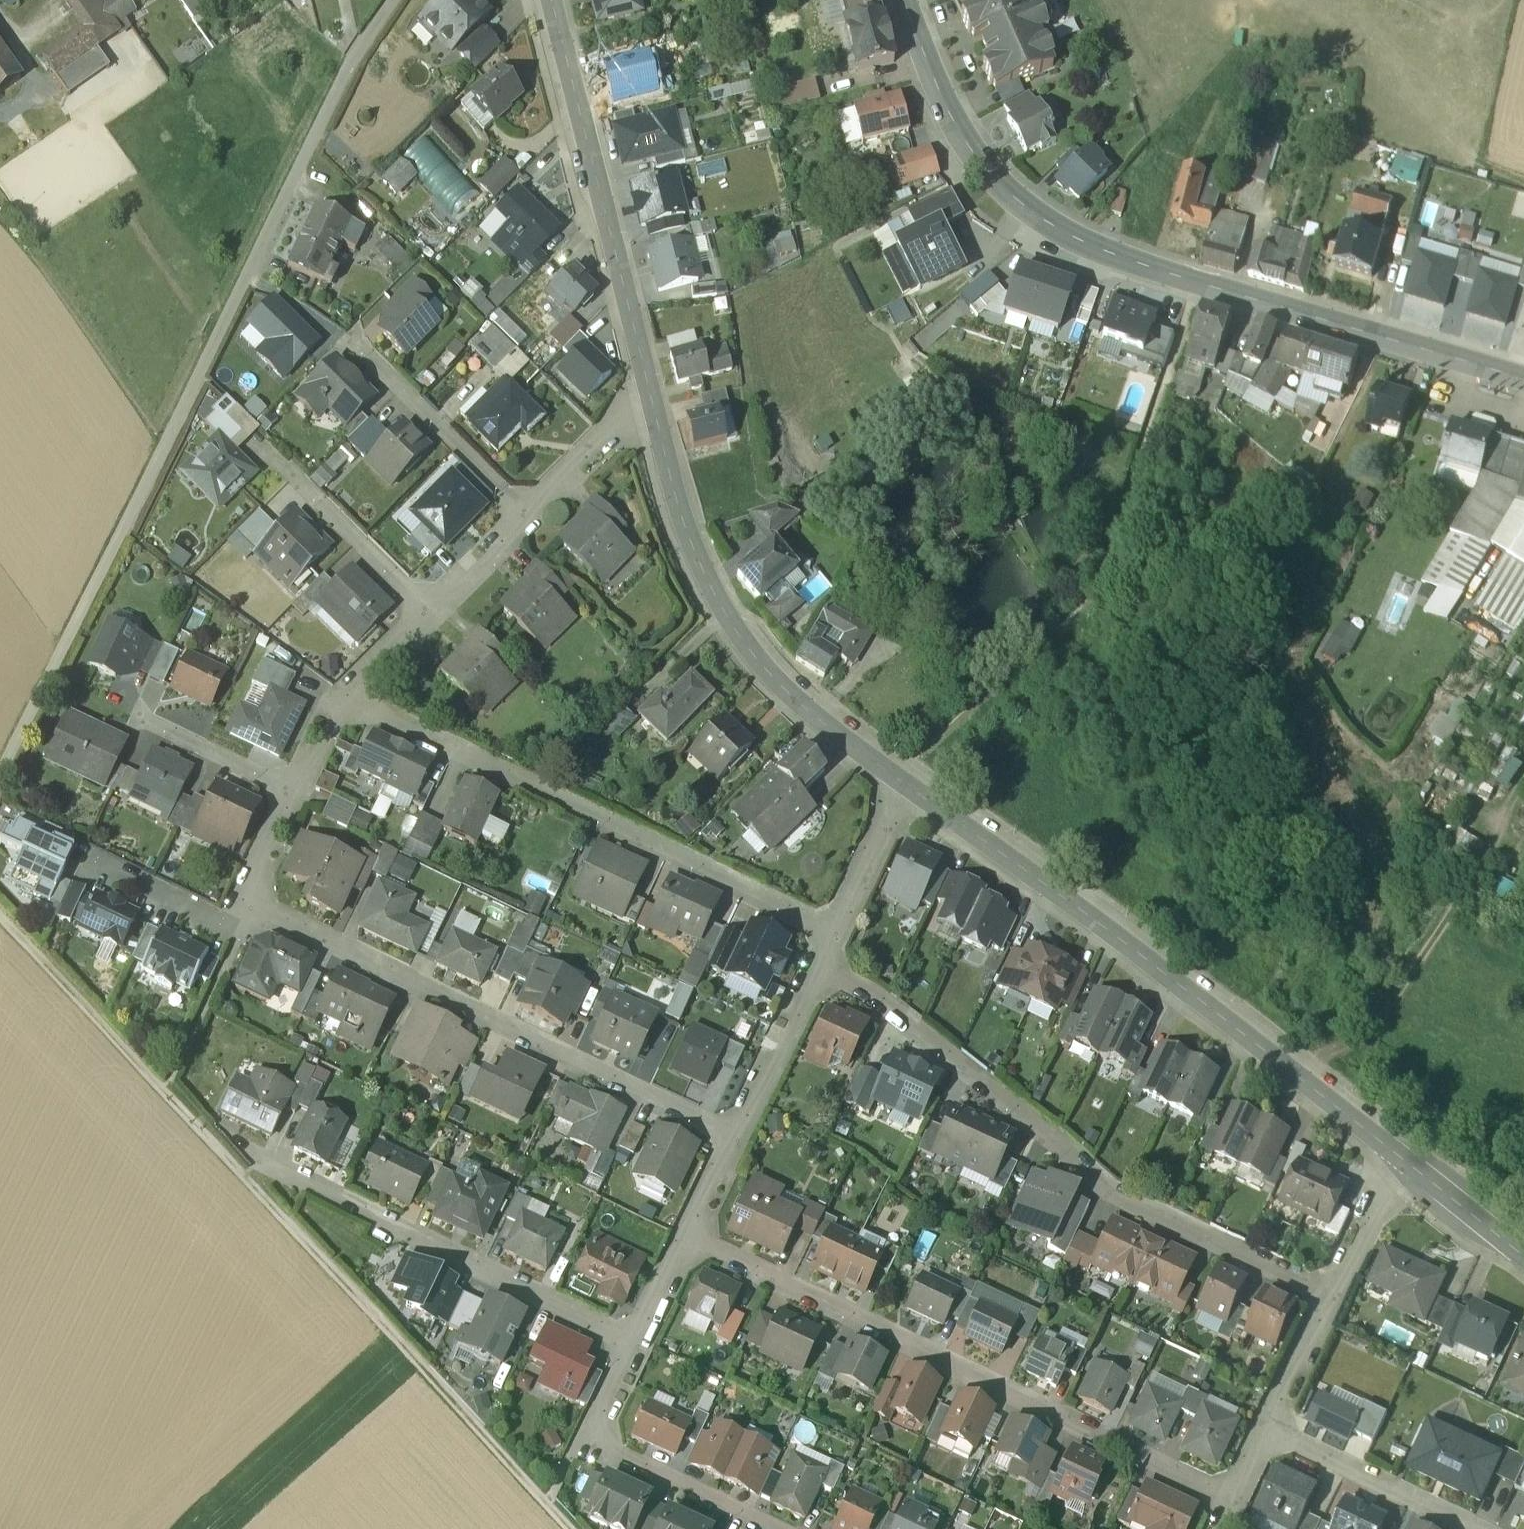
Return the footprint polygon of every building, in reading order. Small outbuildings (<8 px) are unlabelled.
[(96,0),(61,0),(83,31),(106,15),(99,5),(96,0)] [(111,0),(106,0),(99,5),(106,15),(118,32),(117,32),(118,34),(130,26),(124,18),(111,0)] [(124,18),(134,11),(126,0),(111,0),(124,18)] [(193,20),(204,12),(195,0),(179,0),(193,20)] [(422,23),(424,26),(437,38),(452,53),(489,16),(479,5),(480,4),(476,0),(445,0),(422,23)] [(598,22),(640,12),(638,0),(592,0),(598,22)] [(838,1),(844,24),(881,20),(876,0),(844,0),(838,1)] [(961,11),(964,16),(961,17),(969,36),(971,35),(974,40),(987,35),(989,41),(981,45),(986,57),(996,52),(998,57),(982,64),(985,70),(983,71),(991,89),(993,88),(995,94),(1052,70),(1049,63),(1052,62),(1045,46),(1043,47),(1038,36),(1048,32),(1038,10),(1028,14),(1026,9),(1029,8),(1025,0),(986,0),(961,11)] [(1046,14),(1038,10),(1048,32),(1050,25),(1046,14)] [(83,31),(42,60),(54,76),(96,47),(117,32),(118,32),(106,15),(83,31)] [(844,24),(843,24),(844,26),(857,75),(893,66),(881,20),(844,24)] [(437,38),(424,26),(415,36),(427,48),(437,38)] [(481,30),(459,53),(476,70),(499,48),(481,30)] [(96,47),(54,76),(68,97),(110,67),(96,47)] [(0,51),(0,95),(20,80),(0,51)] [(500,70),(470,96),(493,123),(494,123),(511,109),(509,107),(523,96),(500,70)] [(782,109),(820,104),(817,83),(779,88),(782,109)] [(493,123),(470,96),(461,104),(484,131),(493,123)] [(1028,97),(1003,110),(1010,122),(1034,109),(1028,97)] [(882,98),(866,102),(868,110),(884,106),(882,98)] [(868,110),(853,113),(861,147),(907,136),(899,102),(868,110)] [(1010,122),(1006,124),(1025,159),(1038,152),(1040,155),(1055,148),(1048,135),(1052,134),(1038,107),(1034,109),(1010,122)] [(634,123),(631,113),(614,118),(617,127),(634,123)] [(634,123),(617,127),(615,128),(624,166),(653,159),(681,152),(672,114),(634,123)] [(402,153),(434,192),(471,162),(439,123),(402,153)] [(1255,140),(1243,183),(1267,189),(1278,147),(1255,140)] [(681,152),(653,159),(656,172),(685,165),(681,152)] [(1073,154),(1056,171),(1064,179),(1081,162),(1073,154)] [(903,191),(937,180),(929,156),(895,167),(903,191)] [(1064,179),(1056,187),(1066,198),(1068,195),(1078,205),(1106,178),(1098,170),(1099,165),(1092,158),(1086,158),(1081,162),(1064,179)] [(1398,159),(1393,180),(1418,187),(1424,166),(1398,159)] [(503,161),(480,184),(494,198),(517,174),(503,161)] [(414,175),(401,163),(383,182),(396,194),(414,175)] [(1186,172),(1173,224),(1211,233),(1213,227),(1216,216),(1223,193),(1222,192),(1225,181),(1186,172)] [(675,179),(632,190),(635,202),(632,202),(636,217),(638,216),(641,228),(678,219),(684,218),(675,179)] [(437,207),(451,222),(481,195),(467,180),(437,207)] [(557,232),(529,206),(532,203),(519,191),(497,214),(520,236),(507,249),(523,264),(524,265),(538,252),(557,232)] [(1127,198),(1116,195),(1110,218),(1120,221),(1127,198)] [(1392,208),(1357,198),(1352,214),(1375,221),(1388,224),(1392,208)] [(940,233),(961,222),(950,202),(909,223),(919,243),(940,233)] [(352,227),(317,210),(289,268),(324,285),(331,271),(343,247),(352,227)] [(678,219),(647,227),(650,239),(664,235),(681,231),(678,219)] [(1375,221),(1370,241),(1382,245),(1388,224),(1375,221)] [(366,232),(352,227),(343,247),(355,253),(366,232)] [(699,227),(688,229),(690,241),(702,238),(699,227)] [(1247,235),(1213,227),(1211,233),(1206,253),(1240,260),(1247,235)] [(681,231),(664,235),(667,247),(690,241),(688,229),(681,231)] [(962,276),(940,233),(919,243),(897,255),(919,298),(962,276)] [(1370,241),(1346,235),(1343,247),(1338,265),(1336,271),(1372,281),(1382,245),(1370,241)] [(792,238),(773,245),(780,266),(800,258),(792,238)] [(387,240),(373,253),(388,268),(389,267),(400,278),(412,266),(387,240)] [(1406,267),(1417,271),(1421,259),(1426,245),(1415,242),(1406,267)] [(688,244),(649,254),(659,292),(697,283),(697,280),(701,279),(696,260),(692,261),(688,244)] [(1335,244),(1330,263),(1338,265),(1343,247),(1335,244)] [(1302,246),(1291,293),(1305,296),(1316,250),(1302,246)] [(1257,251),(1249,281),(1284,291),(1291,266),(1275,262),(1277,256),(1257,251)] [(538,252),(524,265),(523,264),(519,268),(528,277),(546,260),(538,252)] [(1240,260),(1206,253),(1202,269),(1235,277),(1240,260)] [(1473,259),(1462,256),(1458,270),(1454,283),(1465,287),(1473,259)] [(1454,283),(1458,270),(1421,259),(1417,271),(1408,303),(1445,314),(1454,283)] [(1484,262),(1473,259),(1465,287),(1476,290),(1480,277),(1484,262)] [(573,269),(551,291),(573,314),(596,292),(573,269)] [(337,275),(331,271),(324,285),(331,289),(337,275)] [(1045,286),(1019,277),(1003,321),(1030,330),(1045,286)] [(1518,287),(1480,277),(1476,290),(1467,321),(1505,330),(1518,287)] [(414,282),(388,307),(397,316),(412,301),(421,310),(431,299),(414,282)] [(960,305),(977,325),(1003,302),(986,282),(960,305)] [(1071,295),(1045,286),(1030,330),(1056,339),(1071,295)] [(715,287),(691,289),(692,301),(716,298),(715,287)] [(548,334),(565,317),(563,315),(567,312),(545,290),(525,310),(548,334)] [(282,383),(322,343),(274,295),(245,324),(265,344),(254,355),(282,383)] [(1074,330),(1086,334),(1098,300),(1086,296),(1074,330)] [(397,316),(380,332),(403,356),(435,325),(421,310),(412,301),(397,316)] [(1132,311),(1110,304),(1102,326),(1108,328),(1103,346),(1126,354),(1123,362),(1144,369),(1155,335),(1158,326),(1130,317),(1132,311)] [(903,307),(887,315),(896,330),(911,322),(903,307)] [(1232,322),(1204,314),(1188,367),(1207,372),(1217,375),(1232,322)] [(569,316),(549,337),(563,350),(580,332),(582,329),(569,316)] [(1278,332),(1260,325),(1245,367),(1262,373),(1267,359),(1268,359),(1278,332)] [(492,327),(471,348),(484,362),(505,340),(492,327)] [(589,341),(580,332),(563,350),(572,358),(582,347),(589,341)] [(1176,342),(1155,335),(1144,369),(1165,377),(1176,342)] [(1315,346),(1288,338),(1278,372),(1278,373),(1285,375),(1305,381),(1315,346)] [(505,340),(484,362),(495,372),(516,351),(505,340)] [(726,342),(702,348),(706,361),(729,355),(726,342)] [(1359,359),(1315,346),(1305,381),(1319,385),(1346,393),(1349,394),(1359,359)] [(612,375),(582,347),(572,358),(561,370),(590,398),(612,375)] [(702,348),(671,355),(678,384),(691,381),(701,379),(709,377),(706,361),(702,348)] [(729,355),(706,361),(709,377),(733,371),(729,355)] [(1237,361),(1226,358),(1219,379),(1229,382),(1237,361)] [(375,399),(335,359),(296,399),(314,417),(326,405),(346,425),(347,426),(359,415),(375,399)] [(1207,372),(1188,367),(1184,381),(1192,383),(1203,386),(1207,372)] [(1262,373),(1245,367),(1239,384),(1253,390),(1262,373)] [(1272,369),(1258,398),(1270,405),(1276,393),(1285,375),(1278,373),(1278,372),(1272,369)] [(701,379),(691,381),(693,391),(703,388),(701,379)] [(1184,381),(1181,380),(1176,396),(1187,400),(1192,383),(1184,381)] [(504,381),(465,420),(472,426),(510,387),(504,381)] [(1346,393),(1319,385),(1316,398),(1342,405),(1346,393)] [(510,387),(472,426),(498,452),(520,429),(526,435),(542,419),(510,387)] [(725,391),(701,397),(704,409),(710,407),(712,412),(718,411),(719,412),(729,409),(725,391)] [(1298,405),(1276,393),(1270,405),(1294,417),(1298,405)] [(1412,402),(1380,393),(1369,433),(1383,437),(1385,430),(1403,435),(1412,402)] [(261,396),(247,404),(264,432),(278,424),(261,396)] [(256,427),(227,397),(213,410),(217,414),(206,424),(219,437),(231,450),(256,427)] [(1320,412),(1298,405),(1294,417),(1313,427),(1320,412)] [(704,409),(695,411),(696,416),(686,419),(694,448),(726,441),(719,412),(718,411),(712,412),(710,407),(704,409)] [(346,425),(338,433),(347,442),(367,423),(359,415),(347,426),(346,425)] [(347,442),(347,443),(366,463),(390,439),(371,419),(367,423),(347,442)] [(1494,426),(1477,421),(1473,423),(1470,436),(1492,442),(1493,442),(1496,430),(1494,426)] [(1314,426),(1310,437),(1326,442),(1330,431),(1314,426)] [(390,439),(366,463),(390,488),(427,452),(403,427),(390,439)] [(1470,436),(1453,431),(1442,470),(1482,481),(1492,442),(1470,436)] [(231,450),(219,437),(181,473),(199,491),(209,481),(228,501),(255,475),(231,450)] [(1482,481),(1478,497),(1452,541),(1492,553),(1517,509),(1523,484),(1523,451),(1493,442),(1492,442),(1482,481)] [(451,475),(412,515),(423,526),(442,546),(466,522),(468,524),(484,508),(451,475)] [(1517,509),(1492,553),(1509,563),(1523,572),(1523,484),(1517,509)] [(626,528),(595,497),(582,510),(586,514),(592,520),(595,516),(609,530),(610,529),(617,536),(626,528)] [(777,507),(749,515),(768,540),(796,516),(777,507)] [(278,531),(258,511),(235,534),(255,554),(278,531)] [(329,548),(295,514),(278,531),(255,554),(289,588),(329,548)] [(609,530),(595,516),(592,520),(586,514),(558,541),(594,577),(595,576),(595,575),(606,564),(614,572),(633,552),(617,536),(610,529),(609,530)] [(442,546),(423,526),(411,537),(431,557),(442,546)] [(1452,541),(1422,592),(1463,603),(1492,553),(1452,541)] [(795,572),(773,546),(737,575),(759,602),(765,597),(783,583),(795,572)] [(178,547),(169,558),(183,569),(192,558),(178,547)] [(567,594),(536,563),(524,576),(527,580),(533,585),(536,582),(550,596),(551,595),(559,602),(567,594)] [(1509,563),(1493,589),(1523,608),(1523,572),(1509,563)] [(334,586),(320,600),(360,639),(390,608),(351,569),(334,586)] [(803,607),(832,588),(820,571),(805,580),(808,583),(794,593),(803,607)] [(323,575),(299,598),(310,610),(320,600),(334,586),(323,575)] [(536,582),(533,585),(527,580),(500,607),(535,643),(536,642),(547,630),(555,638),(575,618),(559,602),(551,595),(550,596),(536,582)] [(783,583),(765,597),(773,608),(767,613),(778,625),(782,622),(802,606),(783,583)] [(850,621),(828,607),(820,622),(827,626),(841,636),(850,621)] [(872,635),(850,621),(841,636),(845,638),(842,644),(854,652),(860,655),(872,635)] [(788,630),(782,622),(778,625),(784,633),(788,630)] [(820,622),(810,640),(819,646),(825,637),(823,636),(827,626),(820,622)] [(137,638),(109,625),(89,666),(113,678),(120,675),(123,668),(137,638)] [(508,660),(478,629),(465,642),(469,646),(475,651),(478,648),(491,662),(492,661),(500,668),(508,660)] [(1350,667),(1361,644),(1343,635),(1335,650),(1332,650),(1322,669),(1337,677),(1342,668),(1350,667)] [(137,638),(123,668),(136,674),(150,644),(137,638)] [(819,646),(810,640),(797,659),(825,679),(837,659),(819,646)] [(163,646),(147,678),(162,686),(178,653),(163,646)] [(475,651),(469,646),(441,673),(477,708),(477,707),(489,696),(497,704),(516,684),(500,668),(492,661),(491,662),(478,648),(475,651)] [(860,655),(854,652),(846,665),(851,669),(860,655)] [(223,675),(187,658),(172,690),(208,707),(223,675)] [(262,662),(252,683),(271,692),(285,698),(295,678),(262,662)] [(711,698),(691,677),(667,701),(661,695),(639,716),(666,743),(711,698)] [(240,708),(228,733),(279,758),(303,707),(285,698),(271,692),(259,717),(240,708)] [(619,705),(601,723),(612,735),(630,716),(619,705)] [(125,744),(67,717),(46,761),(104,789),(115,766),(125,744)] [(751,749),(723,721),(697,747),(710,760),(704,766),(720,781),(751,749)] [(388,744),(373,737),(364,755),(357,771),(358,772),(385,785),(401,752),(387,746),(388,744)] [(353,749),(342,772),(355,778),(358,772),(357,771),(364,755),(353,749)] [(804,750),(795,758),(789,751),(778,761),(785,768),(778,774),(798,796),(799,795),(825,771),(804,750)] [(191,770),(151,751),(133,790),(172,809),(173,809),(179,797),(191,770)] [(415,759),(401,752),(385,785),(413,798),(414,799),(422,783),(430,765),(416,757),(415,759)] [(115,766),(104,789),(115,794),(126,771),(115,766)] [(1513,770),(1499,795),(1509,801),(1523,776),(1513,770)] [(334,795),(340,778),(323,773),(318,790),(334,795)] [(777,774),(732,816),(748,832),(750,830),(771,851),(814,810),(799,795),(798,796),(778,774),(777,774)] [(498,795),(465,780),(443,827),(441,830),(474,845),(498,795)] [(422,783),(414,799),(413,798),(410,805),(422,810),(433,788),(422,783)] [(256,804),(217,786),(209,804),(193,837),(231,855),(256,804)] [(209,804),(193,796),(190,802),(177,829),(193,837),(209,804)] [(179,797),(173,809),(172,809),(165,824),(177,829),(190,802),(179,797)] [(355,811),(332,800),(323,819),(346,830),(355,811)] [(690,815),(677,825),(687,838),(700,828),(690,815)] [(443,827),(421,816),(409,841),(431,852),(441,830),(443,827)] [(16,824),(11,834),(5,832),(1,841),(0,841),(0,843),(25,855),(13,881),(35,892),(34,895),(50,902),(64,873),(64,874),(65,872),(64,872),(74,852),(69,850),(41,836),(16,824)] [(75,839),(46,825),(41,836),(69,850),(75,839)] [(317,889),(333,854),(304,840),(288,876),(313,888),(314,887),(317,889)] [(1478,868),(1485,859),(1485,856),(1460,841),(1446,864),(1461,872),(1466,862),(1478,868)] [(645,868),(598,845),(580,883),(597,892),(591,904),(621,918),(631,897),(645,868)] [(939,860),(908,845),(886,890),(889,895),(895,897),(900,896),(917,904),(919,900),(935,867),(939,860)] [(376,863),(371,875),(382,881),(396,854),(382,847),(376,863)] [(314,887),(313,888),(306,903),(336,917),(343,902),(342,902),(349,888),(356,871),(355,870),(357,865),(333,854),(317,889),(314,887)] [(376,863),(361,856),(357,865),(355,870),(356,871),(349,888),(362,894),(371,875),(376,863)] [(1512,869),(1500,863),(1493,875),(1506,882),(1512,869)] [(935,867),(919,900),(932,906),(935,898),(947,873),(935,867)] [(960,879),(947,873),(935,898),(946,903),(947,904),(958,879),(959,880),(960,879)] [(718,903),(669,879),(651,916),(699,939),(700,940),(709,923),(718,903)] [(959,880),(958,879),(947,904),(946,903),(938,920),(963,931),(963,932),(980,896),(981,897),(983,891),(959,880)] [(86,891),(72,884),(56,917),(70,924),(83,897),(86,891)] [(412,901),(378,885),(357,928),(391,944),(391,943),(414,954),(424,934),(401,923),(412,901)] [(1500,887),(1488,908),(1508,919),(1519,899),(1500,887)] [(532,891),(525,909),(540,915),(548,897),(532,891)] [(124,907),(111,901),(110,903),(96,896),(94,902),(84,923),(82,926),(106,937),(104,942),(117,948),(118,946),(121,948),(136,915),(123,909),(124,907)] [(981,897),(980,896),(963,932),(963,931),(960,937),(986,949),(989,943),(988,943),(1003,911),(1004,911),(1005,909),(981,897)] [(94,902),(83,897),(73,918),(84,923),(94,902)] [(644,903),(631,897),(621,918),(634,925),(644,903)] [(1003,911),(988,943),(989,943),(1000,948),(1015,916),(1004,911),(1003,911)] [(723,929),(709,923),(700,940),(699,939),(693,953),(708,960),(716,945),(723,929)] [(147,927),(132,959),(143,965),(159,932),(147,927)] [(738,955),(727,976),(761,993),(771,973),(775,975),(784,957),(780,955),(785,945),(751,928),(738,955)] [(208,954),(160,930),(159,932),(143,965),(141,970),(157,977),(154,983),(171,991),(174,986),(190,993),(197,977),(208,956),(208,954)] [(494,953),(451,932),(435,966),(478,987),(494,953)] [(271,940),(269,946),(257,948),(253,946),(234,984),(267,1000),(273,987),(282,985),(297,992),(307,971),(313,960),(271,940)] [(738,955),(716,945),(708,960),(706,966),(727,976),(738,955)] [(1052,957),(1028,945),(1024,954),(1025,955),(1009,988),(1032,999),(1052,957)] [(522,957),(507,949),(494,977),(509,984),(513,976),(522,957)] [(1024,954),(1014,949),(997,983),(1009,988),(1025,955),(1024,954)] [(542,958),(525,950),(522,957),(513,976),(529,984),(536,969),(537,969),(542,958)] [(208,956),(197,977),(209,983),(219,961),(208,956)] [(1052,957),(1032,999),(1055,1011),(1059,1001),(1075,968),(1052,957)] [(1075,968),(1059,1001),(1070,1006),(1086,973),(1075,968)] [(537,969),(536,969),(529,984),(519,1005),(562,1026),(579,989),(537,969)] [(320,977),(307,971),(297,992),(299,993),(289,1013),(300,1018),(312,992),(320,977)] [(325,998),(319,1011),(320,1011),(358,1030),(352,1042),(368,1049),(391,1001),(354,983),(355,980),(338,971),(325,998)] [(683,1018),(693,986),(679,981),(668,1014),(683,1018)] [(602,989),(590,1016),(602,1021),(614,995),(602,989)] [(325,998),(312,992),(300,1018),(314,1024),(320,1011),(319,1011),(325,998)] [(1108,998),(1095,992),(1082,1019),(1073,1036),(1074,1037),(1087,1043),(1092,1050),(1099,1053),(1124,1001),(1116,997),(1108,998)] [(656,1014),(614,995),(602,1021),(592,1042),(610,1050),(611,1047),(636,1058),(656,1014)] [(1131,1004),(1124,1001),(1099,1053),(1106,1057),(1115,1056),(1126,1062),(1128,1062),(1136,1045),(1149,1018),(1135,1011),(1131,1004)] [(436,1014),(429,1015),(417,1010),(396,1053),(434,1071),(431,1078),(447,1085),(457,1064),(443,1057),(455,1032),(456,1032),(457,1029),(439,1020),(436,1014)] [(851,1022),(829,1012),(808,1055),(827,1064),(831,1055),(832,1055),(834,1052),(850,1059),(857,1044),(867,1023),(853,1017),(851,1022)] [(1082,1019),(1071,1014),(1059,1039),(1071,1045),(1074,1037),(1073,1036),(1082,1019)] [(867,1023),(857,1044),(868,1049),(878,1029),(867,1023)] [(726,1043),(691,1025),(674,1061),(683,1066),(680,1072),(706,1085),(726,1043)] [(456,1032),(455,1032),(443,1057),(457,1064),(463,1066),(475,1042),(456,1032)] [(744,1049),(733,1043),(722,1064),(733,1070),(744,1049)] [(1176,1051),(1163,1044),(1149,1072),(1141,1089),(1142,1090),(1168,1102),(1188,1061),(1180,1057),(1176,1051)] [(1136,1045),(1128,1062),(1126,1062),(1123,1070),(1134,1075),(1138,1067),(1146,1050),(1136,1045)] [(496,1075),(483,1069),(470,1096),(506,1114),(519,1088),(531,1094),(543,1070),(507,1052),(496,1075)] [(940,1077),(895,1056),(882,1082),(874,1098),(876,1099),(912,1116),(921,1097),(929,1100),(940,1077)] [(1196,1065),(1188,1061),(1168,1102),(1194,1114),(1195,1115),(1203,1099),(1217,1071),(1204,1064),(1196,1065)] [(483,1069),(470,1063),(457,1090),(470,1096),(483,1069)] [(1149,1072),(1138,1067),(1134,1075),(1126,1092),(1138,1098),(1142,1090),(1141,1089),(1149,1072)] [(882,1079),(861,1069),(860,1071),(858,1070),(843,1101),(869,1113),(876,1099),(874,1098),(882,1082),(881,1081),(882,1079)] [(290,1090),(255,1073),(246,1089),(234,1083),(220,1113),(267,1137),(281,1109),(290,1090)] [(323,1087),(310,1081),(298,1106),(310,1112),(313,1107),(323,1087)] [(305,1089),(293,1083),(290,1090),(281,1109),(292,1114),(305,1089)] [(590,1097),(570,1087),(559,1108),(579,1118),(570,1138),(596,1151),(603,1154),(605,1149),(610,1139),(607,1138),(612,1127),(615,1129),(624,1110),(591,1094),(590,1097)] [(1203,1099),(1195,1115),(1194,1114),(1190,1123),(1202,1129),(1214,1104),(1203,1099)] [(1247,1111),(1234,1104),(1222,1129),(1212,1150),(1239,1163),(1259,1121),(1252,1117),(1247,1111)] [(346,1123),(313,1107),(310,1112),(293,1148),(326,1164),(346,1123)] [(945,1128),(935,1150),(936,1151),(964,1164),(984,1121),(956,1107),(945,1128)] [(931,1121),(918,1148),(934,1156),(936,1151),(935,1150),(945,1128),(931,1121)] [(1014,1135),(984,1121),(964,1164),(992,1178),(993,1178),(1004,1156),(1014,1135)] [(1267,1125),(1259,1121),(1239,1163),(1265,1175),(1267,1176),(1277,1155),(1289,1131),(1274,1124),(1267,1125)] [(631,1122),(619,1147),(633,1153),(645,1128),(631,1122)] [(1222,1129),(1211,1123),(1199,1149),(1210,1155),(1212,1150),(1222,1129)] [(694,1145),(659,1129),(638,1173),(673,1189),(694,1145)] [(1287,1160),(1282,1171),(1293,1176),(1300,1161),(1306,1147),(1296,1142),(1287,1160)] [(424,1168),(378,1146),(367,1168),(376,1172),(369,1186),(407,1205),(416,1187),(425,1169),(424,1168)] [(603,1154),(596,1151),(585,1171),(603,1180),(615,1154),(605,1149),(603,1154)] [(1287,1160),(1277,1155),(1267,1176),(1265,1175),(1263,1180),(1274,1186),(1282,1171),(1287,1160)] [(1004,1156),(993,1178),(992,1178),(989,1182),(1005,1189),(1018,1162),(1004,1156)] [(441,1167),(428,1161),(424,1168),(425,1169),(416,1187),(428,1193),(440,1169),(441,1167)] [(479,1169),(461,1161),(454,1176),(455,1176),(450,1185),(462,1191),(465,1186),(473,1190),(479,1178),(475,1176),(479,1169)] [(1293,1176),(1281,1200),(1304,1211),(1323,1171),(1300,1161),(1293,1176)] [(454,1176),(440,1169),(428,1193),(423,1203),(438,1210),(450,1185),(455,1176),(454,1176)] [(1323,1171),(1304,1211),(1328,1222),(1335,1206),(1346,1182),(1323,1171)] [(1035,1174),(1013,1219),(1051,1238),(1048,1244),(1050,1245),(1074,1197),(1078,1188),(1061,1180),(1059,1185),(1035,1174)] [(503,1189),(479,1177),(479,1178),(473,1190),(465,1186),(462,1191),(450,1185),(438,1210),(434,1217),(455,1227),(456,1224),(481,1236),(503,1189)] [(775,1190),(754,1180),(744,1201),(738,1200),(733,1210),(737,1215),(731,1228),(757,1240),(756,1243),(779,1255),(792,1228),(795,1222),(794,1221),(766,1208),(775,1190)] [(803,1204),(775,1190),(766,1208),(794,1221),(803,1204)] [(514,1194),(503,1218),(517,1224),(521,1214),(528,1200),(514,1194)] [(1074,1197),(1050,1245),(1066,1253),(1076,1231),(1089,1204),(1074,1197)] [(803,1204),(794,1221),(795,1222),(792,1228),(812,1238),(823,1215),(824,1214),(803,1204)] [(1346,1211),(1335,1206),(1328,1222),(1325,1228),(1336,1233),(1346,1211)] [(1328,1222),(1304,1211),(1299,1222),(1323,1233),(1325,1228),(1328,1222)] [(517,1224),(504,1251),(544,1271),(562,1233),(521,1214),(517,1224)] [(812,1238),(824,1244),(831,1230),(833,1230),(837,1222),(823,1215),(812,1238)] [(1100,1243),(1091,1262),(1092,1262),(1133,1281),(1152,1240),(1140,1234),(1138,1229),(1112,1217),(1100,1243)] [(824,1244),(812,1269),(837,1282),(856,1242),(833,1230),(831,1230),(824,1244)] [(1090,1238),(1076,1231),(1066,1253),(1062,1261),(1076,1268),(1080,1261),(1078,1261),(1090,1238)] [(885,1245),(860,1233),(856,1242),(880,1253),(885,1245)] [(629,1271),(605,1259),(613,1244),(596,1235),(578,1271),(604,1284),(598,1296),(621,1308),(637,1274),(630,1270),(629,1271)] [(1100,1243),(1090,1238),(1078,1261),(1080,1261),(1090,1267),(1092,1262),(1091,1262),(1100,1243)] [(1164,1246),(1152,1240),(1133,1281),(1173,1300),(1174,1301),(1183,1282),(1195,1256),(1169,1244),(1164,1246)] [(880,1253),(856,1242),(837,1282),(862,1294),(874,1269),(882,1254),(880,1253)] [(637,1256),(613,1244),(605,1259),(629,1271),(630,1270),(637,1256)] [(899,1252),(885,1245),(880,1253),(882,1254),(874,1269),(887,1275),(899,1252)] [(1443,1276),(1384,1248),(1369,1281),(1409,1299),(1404,1310),(1423,1319),(1435,1294),(1443,1276)] [(455,1280),(407,1258),(406,1259),(407,1259),(394,1286),(412,1294),(406,1306),(419,1312),(436,1320),(452,1288),(455,1280)] [(1218,1265),(1199,1306),(1225,1318),(1227,1319),(1235,1301),(1246,1278),(1218,1265)] [(740,1289),(703,1271),(695,1287),(691,1288),(689,1293),(690,1298),(684,1309),(722,1327),(730,1310),(740,1289)] [(958,1295),(922,1277),(907,1308),(943,1326),(949,1313),(958,1295)] [(1183,1282),(1174,1301),(1173,1300),(1172,1304),(1183,1310),(1194,1287),(1183,1282)] [(464,1293),(452,1288),(436,1320),(448,1326),(464,1293)] [(1294,1302),(1267,1289),(1256,1311),(1247,1330),(1249,1330),(1274,1343),(1294,1302)] [(958,1295),(949,1313),(960,1318),(969,1301),(971,1295),(960,1290),(958,1295)] [(485,1304),(464,1293),(448,1326),(461,1332),(462,1330),(471,1334),(485,1304)] [(1454,1303),(1435,1294),(1423,1319),(1442,1329),(1454,1303)] [(525,1314),(489,1297),(485,1304),(471,1334),(462,1330),(461,1332),(456,1343),(500,1364),(525,1314)] [(960,1318),(956,1326),(967,1331),(979,1306),(969,1301),(960,1318)] [(1235,1301),(1227,1319),(1225,1318),(1223,1324),(1234,1329),(1245,1306),(1235,1301)] [(1470,1310),(1455,1303),(1442,1329),(1439,1335),(1456,1344),(1459,1338),(1457,1337),(1470,1310)] [(1507,1318),(1474,1303),(1470,1310),(1457,1337),(1459,1338),(1479,1347),(1480,1344),(1492,1350),(1507,1318)] [(1015,1323),(979,1306),(967,1331),(965,1336),(1001,1353),(1010,1334),(1015,1323)] [(1256,1311),(1245,1306),(1234,1329),(1232,1333),(1245,1339),(1249,1330),(1247,1330),(1256,1311)] [(722,1327),(717,1338),(730,1344),(743,1316),(730,1310),(722,1327)] [(436,1320),(419,1312),(414,1323),(431,1331),(436,1320)] [(776,1320),(759,1312),(745,1341),(762,1349),(776,1320)] [(1037,1320),(1020,1312),(1015,1323),(1010,1334),(1026,1341),(1037,1320)] [(818,1333),(779,1314),(776,1320),(762,1349),(761,1352),(800,1371),(818,1333)] [(1223,1324),(1218,1333),(1230,1339),(1232,1333),(1234,1329),(1223,1324)] [(589,1345),(548,1325),(532,1359),(549,1367),(547,1371),(541,1384),(560,1392),(560,1393),(575,1400),(590,1368),(580,1363),(589,1345)] [(1135,1350),(1151,1357),(1160,1337),(1144,1330),(1135,1350)] [(1075,1347),(1044,1332),(1024,1372),(1055,1387),(1064,1370),(1075,1347)] [(1504,1383),(1523,1392),(1523,1340),(1504,1383)] [(833,1342),(817,1375),(833,1382),(836,1375),(835,1374),(847,1349),(833,1342)] [(883,1358),(850,1342),(847,1349),(835,1374),(836,1375),(868,1390),(883,1358)] [(1075,1347),(1064,1370),(1075,1376),(1087,1352),(1075,1347)] [(1127,1377),(1096,1362),(1078,1397),(1110,1412),(1124,1385),(1127,1377)] [(1134,1362),(1127,1377),(1124,1385),(1134,1389),(1144,1368),(1134,1362)] [(603,1374),(590,1368),(575,1400),(587,1406),(603,1374)] [(898,1389),(889,1407),(895,1410),(919,1422),(938,1383),(907,1368),(898,1389)] [(1184,1392),(1154,1377),(1148,1389),(1179,1404),(1184,1392)] [(885,1383),(871,1411),(890,1420),(895,1410),(889,1407),(898,1389),(885,1383)] [(1179,1404),(1177,1409),(1187,1414),(1197,1393),(1187,1388),(1184,1392),(1179,1404)] [(1179,1404),(1148,1389),(1131,1423),(1162,1438),(1179,1404)] [(1197,1393),(1187,1414),(1198,1419),(1208,1398),(1197,1393)] [(952,1411),(942,1432),(943,1433),(959,1441),(973,1448),(991,1410),(960,1395),(952,1411)] [(1351,1429),(1359,1413),(1321,1395),(1309,1420),(1347,1438),(1351,1429)] [(1208,1398),(1204,1407),(1231,1420),(1236,1411),(1208,1398)] [(690,1422),(648,1402),(644,1411),(640,1409),(635,1420),(639,1422),(632,1436),(674,1457),(683,1439),(690,1422)] [(1365,1402),(1351,1429),(1373,1440),(1387,1413),(1365,1402)] [(941,1406),(930,1427),(942,1432),(952,1411),(941,1406)] [(1198,1419),(1184,1449),(1215,1464),(1235,1422),(1231,1420),(1204,1407),(1198,1419)] [(690,1422),(683,1439),(696,1445),(699,1437),(709,1417),(696,1411),(690,1422)] [(1501,1453),(1429,1419),(1408,1464),(1480,1499),(1493,1472),(1502,1454),(1501,1453)] [(1014,1420),(998,1453),(1025,1466),(1031,1469),(1041,1449),(1047,1436),(1014,1420)] [(743,1438),(717,1426),(709,1442),(698,1466),(697,1468),(723,1480),(743,1438)] [(942,1432),(930,1427),(924,1440),(937,1446),(943,1433),(942,1432)] [(555,1430),(543,1433),(546,1447),(558,1445),(555,1430)] [(696,1445),(688,1461),(698,1466),(709,1442),(699,1437),(696,1445)] [(767,1450),(743,1438),(723,1480),(748,1491),(760,1466),(767,1450)] [(973,1448),(959,1441),(954,1450),(969,1457),(973,1448)] [(1504,1446),(1501,1453),(1502,1454),(1493,1472),(1515,1483),(1523,1465),(1523,1456),(1504,1446)] [(1041,1449),(1031,1469),(1025,1466),(1019,1479),(1040,1489),(1048,1472),(1056,1456),(1041,1449)] [(1060,1478),(1052,1494),(1053,1495),(1065,1500),(1073,1495),(1084,1501),(1091,1488),(1096,1487),(1099,1481),(1096,1476),(1102,1463),(1074,1449),(1060,1478)] [(826,1472),(793,1456),(783,1477),(772,1502),(772,1503),(805,1519),(820,1487),(827,1472),(826,1472)] [(831,1463),(826,1472),(827,1472),(820,1487),(833,1493),(844,1469),(831,1463)] [(1515,1483),(1514,1486),(1523,1491),(1523,1465),(1515,1483)] [(772,1472),(760,1466),(748,1490),(760,1496),(772,1472)] [(1279,1468),(1254,1520),(1273,1528),(1297,1528),(1304,1514),(1317,1486),(1279,1468)] [(783,1477),(772,1472),(760,1496),(772,1502),(783,1477)] [(1060,1478),(1048,1472),(1040,1489),(1033,1505),(1046,1511),(1053,1495),(1052,1494),(1060,1478)] [(605,1482),(593,1476),(582,1498),(594,1504),(605,1482)] [(628,1486),(607,1476),(605,1482),(594,1504),(587,1518),(608,1528),(628,1486)] [(1147,1484),(1143,1493),(1131,1519),(1132,1520),(1151,1528),(1185,1528),(1196,1507),(1147,1484)] [(628,1486),(608,1528),(611,1528),(634,1528),(647,1502),(649,1497),(628,1486)] [(1130,1487),(1114,1519),(1130,1526),(1132,1520),(1131,1519),(1143,1493),(1130,1487)] [(852,1494),(836,1528),(869,1528),(880,1507),(852,1494)] [(1346,1500),(1333,1528),(1378,1528),(1383,1518),(1346,1500)] [(647,1502),(634,1528),(647,1528),(658,1507),(647,1502)] [(906,1506),(899,1521),(895,1528),(935,1528),(938,1521),(906,1506)] [(647,1528),(660,1528),(668,1512),(658,1507),(647,1528)] [(869,1528),(882,1528),(888,1516),(890,1512),(880,1507),(869,1528)] [(669,1511),(668,1512),(660,1528),(686,1528),(692,1517),(686,1514),(684,1518),(669,1511)] [(1304,1514),(1297,1528),(1316,1528),(1320,1521),(1304,1514)] [(888,1516),(882,1528),(895,1528),(899,1521),(888,1516)] [(692,1517),(686,1528),(707,1528),(696,1524),(698,1520),(692,1517)]
